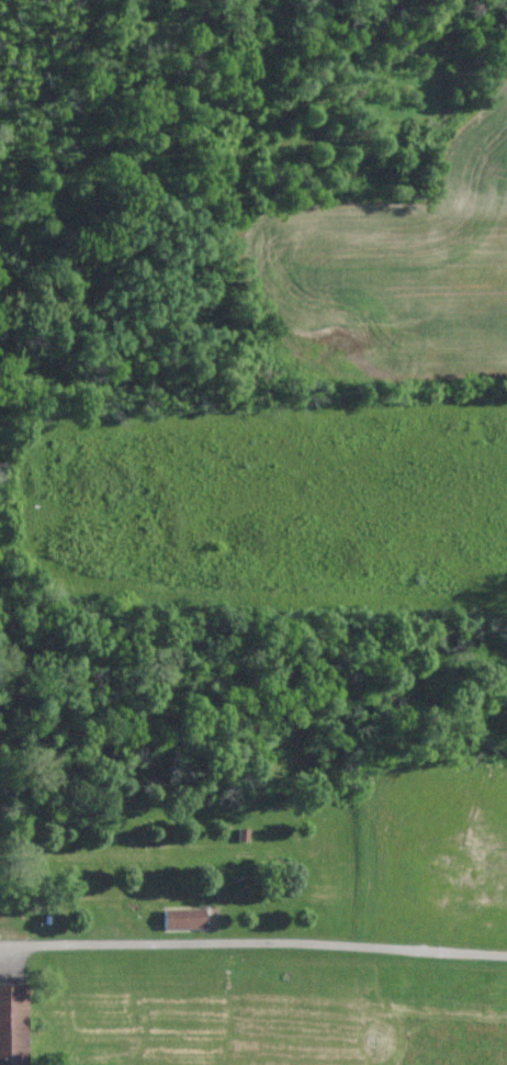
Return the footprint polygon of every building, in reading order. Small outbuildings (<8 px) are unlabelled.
[(205,908),(164,908),(164,928),(205,928),(205,908)] [(24,984),(0,984),(0,1064),(25,1064),(24,984)]
